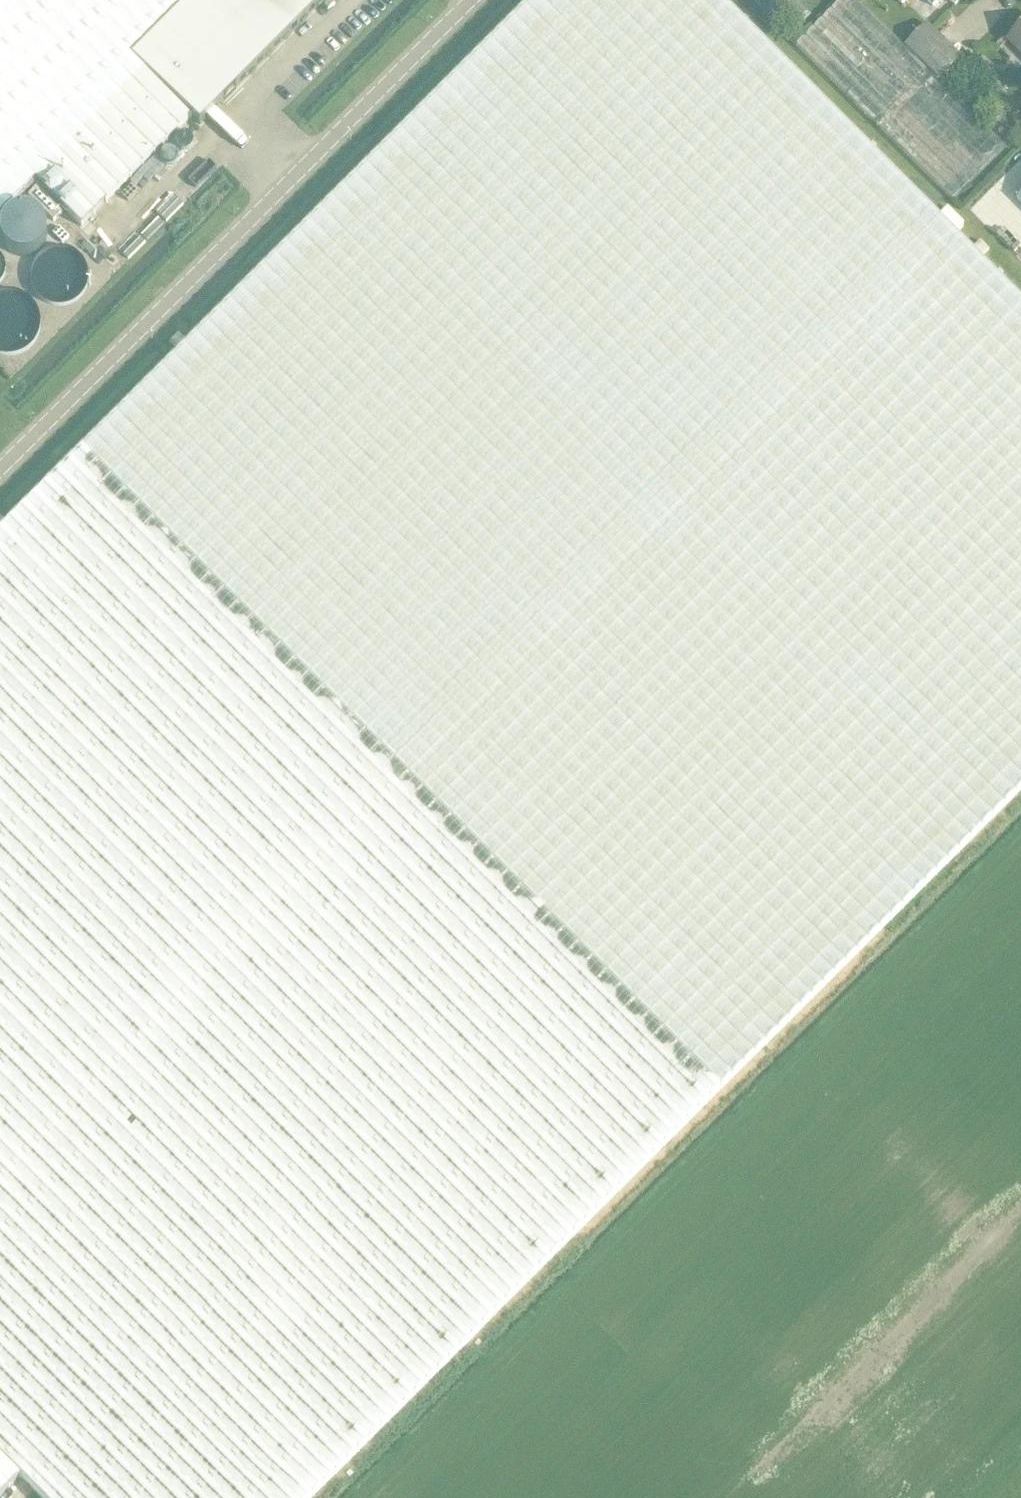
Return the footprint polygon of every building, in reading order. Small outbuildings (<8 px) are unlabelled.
[(0,539),(0,1454),(43,1497),(313,1497),(1020,793),(1020,303),(955,236),(938,220),(719,0),(542,0),(0,539)] [(35,181),(82,227),(191,117),(200,125),(324,0),(0,0),(0,217),(35,181)] [(764,16),(780,0),(748,0),(764,16)] [(937,81),(960,59),(926,25),(904,48),(856,0),(842,0),(796,46),(951,202),(1004,148),(937,81)] [(877,20),(897,40),(936,2),(963,29),(957,35),(983,60),(994,49),(1012,32),(1020,24),(996,0),(992,0),(983,8),(975,0),(897,0),(877,20)] [(1006,42),(1020,56),(1020,27),(1006,42)] [(1020,138),(1020,112),(1010,117),(1020,138)] [(29,197),(54,222),(62,214),(37,189),(29,197)] [(43,221),(40,218),(37,216),(34,214),(30,212),(27,211),(23,211),(19,212),(15,213),(12,215),(9,217),(6,220),(4,223),(2,227),(1,231),(1,234),(1,238),(2,242),(4,246),(6,249),(9,252),(12,254),(16,256),(19,257),(23,258),(27,257),(31,256),(35,255),(38,253),(41,250),(43,247),(45,244),(46,240),(47,236),(47,232),(46,228),(45,225),(43,221)] [(947,211),(938,220),(955,236),(963,227),(947,211)] [(989,251),(979,242),(972,249),(981,258),(989,251)] [(21,1478),(0,1457),(0,1497),(1,1497),(21,1478)]
